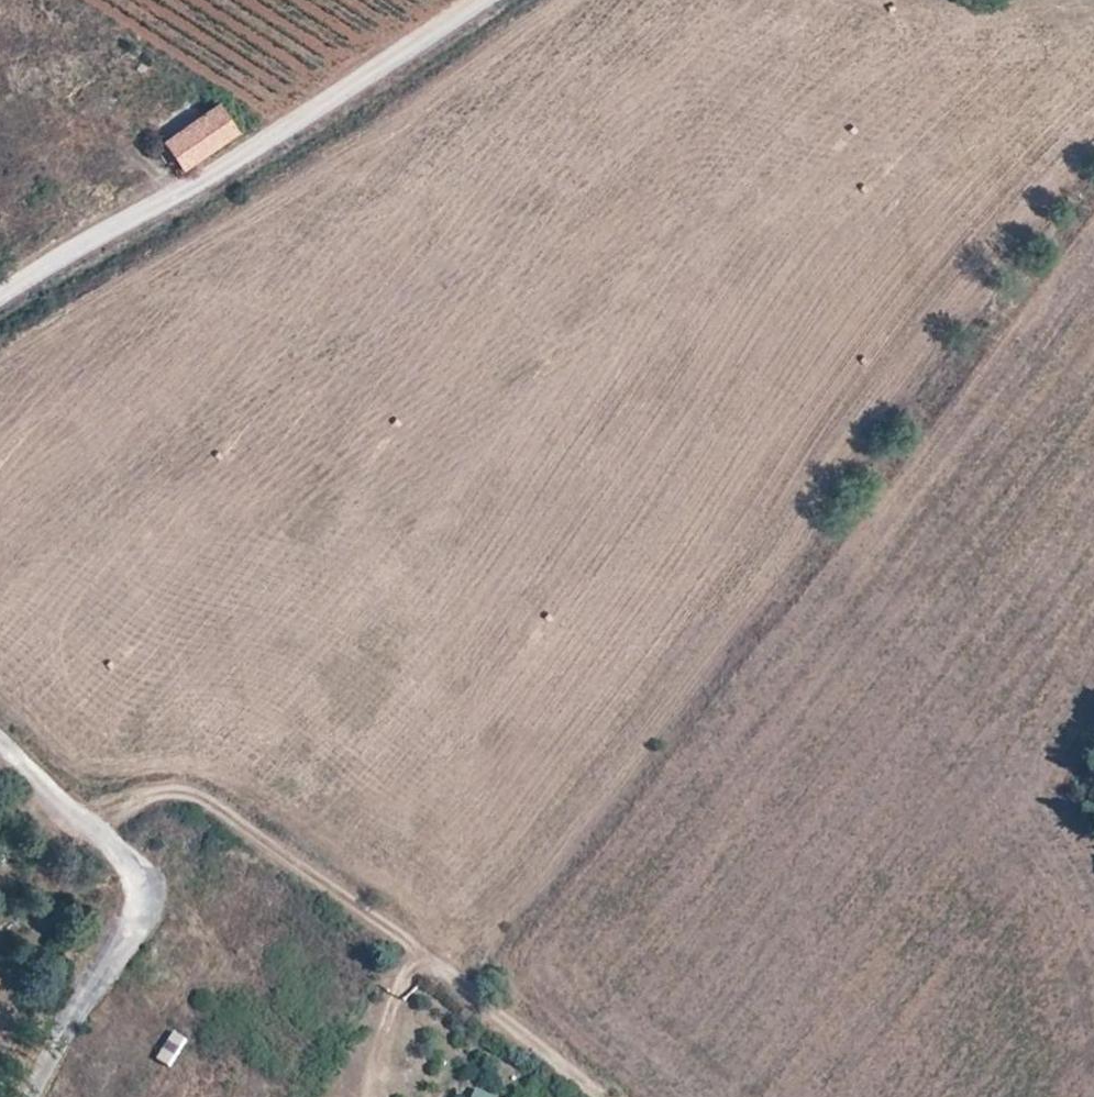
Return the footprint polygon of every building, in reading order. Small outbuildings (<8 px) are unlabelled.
[(162,140),(179,170),(232,132),(214,104),(162,140)] [(173,1067),(190,1038),(174,1029),(157,1058),(173,1067)] [(474,1096),(503,1096),(503,1095),(476,1087),(474,1096)]
